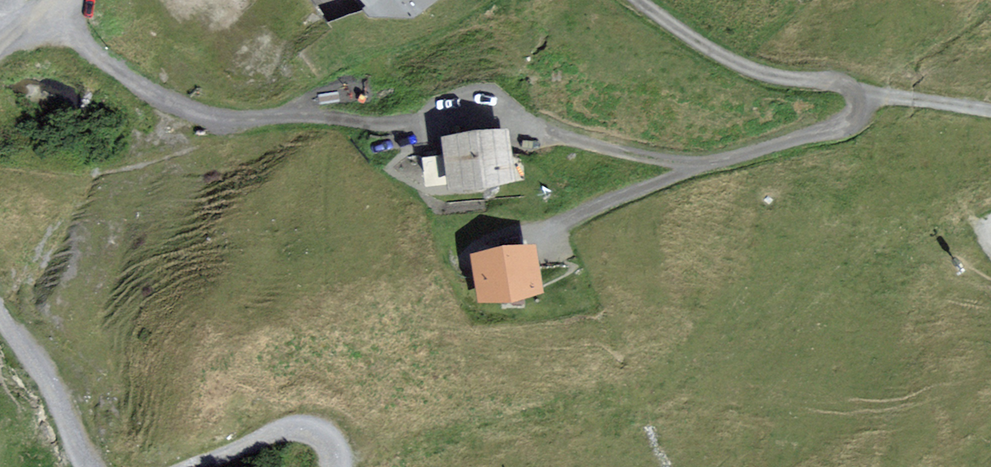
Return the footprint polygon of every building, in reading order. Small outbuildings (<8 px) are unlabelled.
[(418,21),(445,0),(353,0),(367,18),(418,21)] [(506,180),(496,125),(434,135),(444,191),(506,180)] [(535,292),(525,242),(465,254),(476,305),(535,292)]
